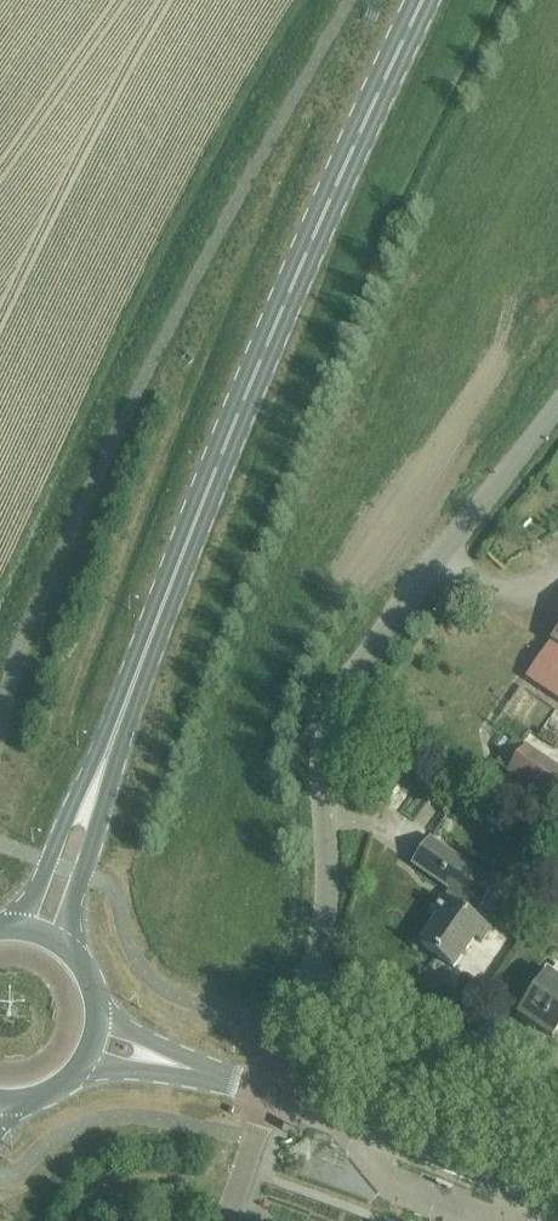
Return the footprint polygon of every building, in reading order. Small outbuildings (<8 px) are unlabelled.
[(557,699),(557,633),(527,679),(557,699)] [(547,801),(557,784),(557,771),(513,740),(495,766),(547,801)] [(489,933),(471,920),(477,912),(479,913),(498,884),(431,838),(414,863),(451,890),(433,915),(441,920),(422,946),(454,969),(475,939),(482,943),(489,933)] [(557,1029),(557,984),(549,978),(521,1017),(551,1039),(557,1029)]
